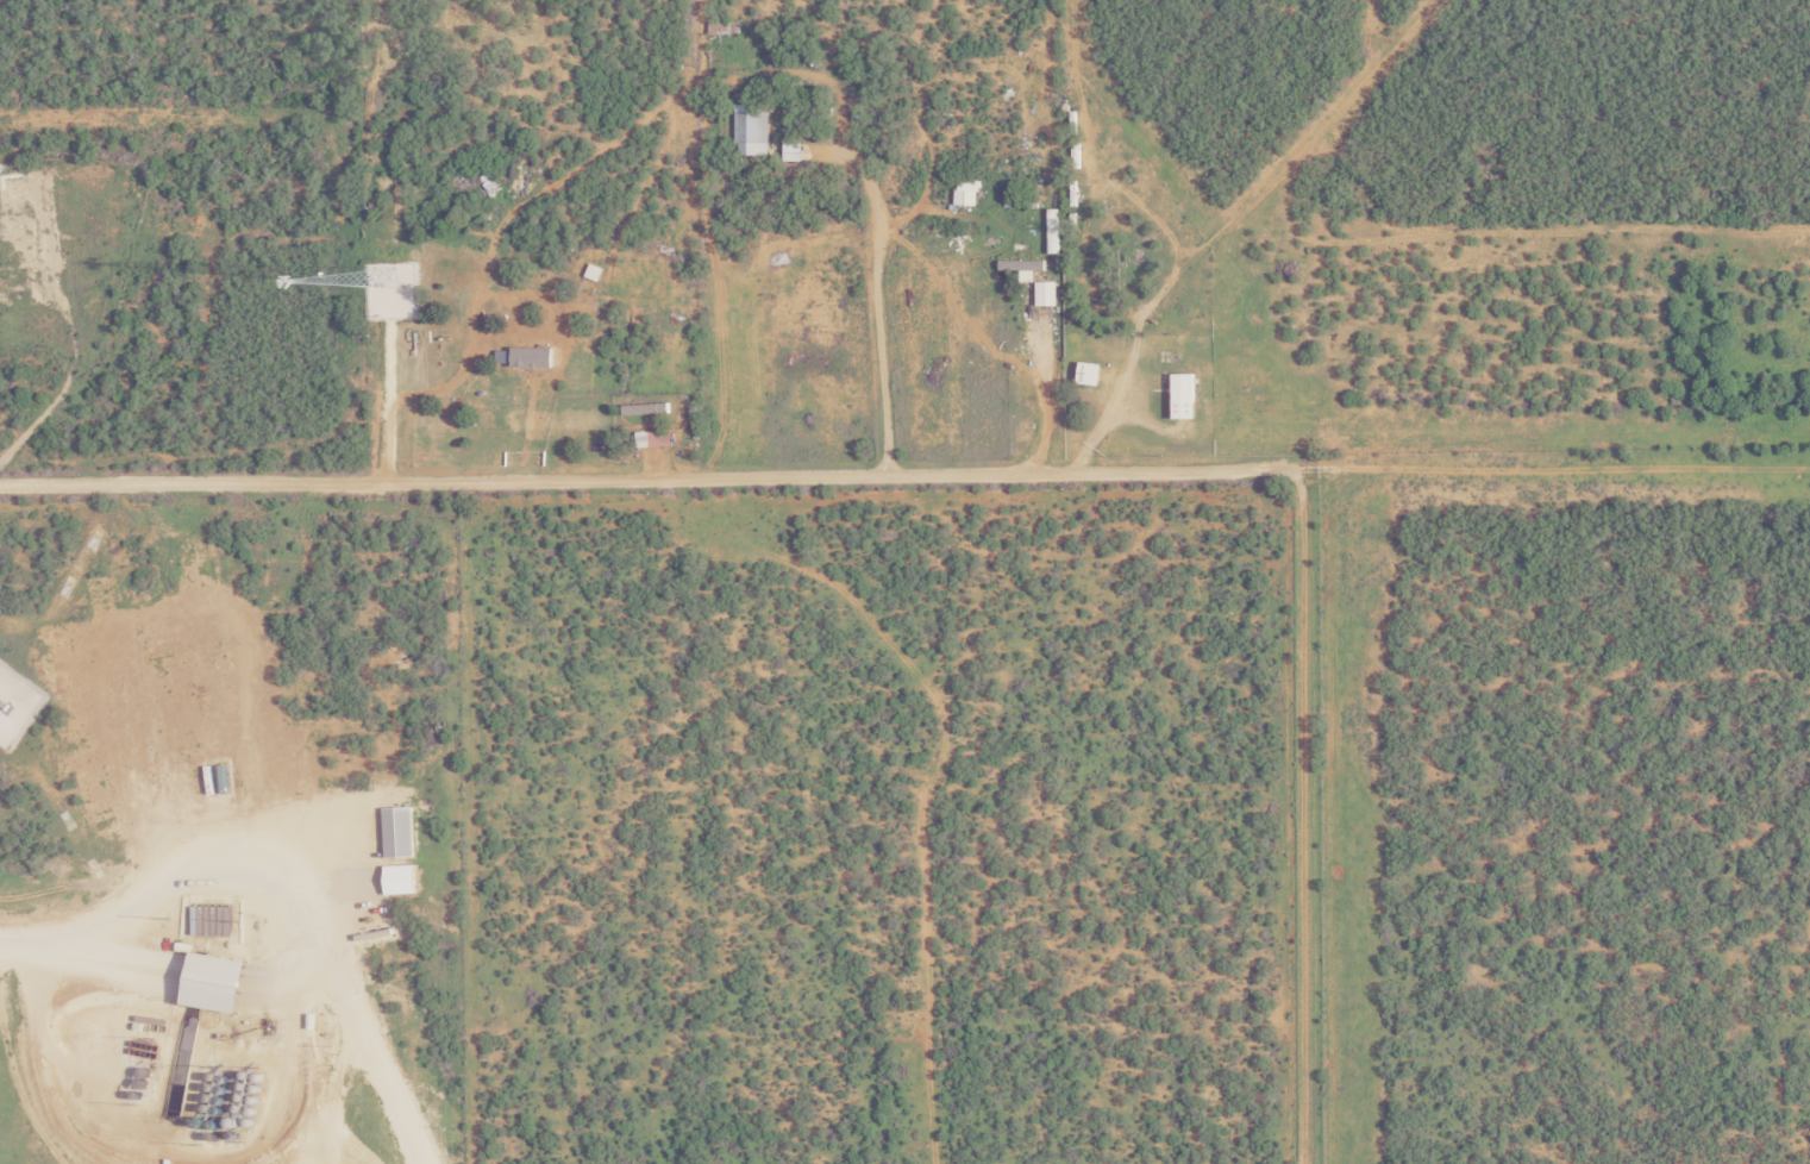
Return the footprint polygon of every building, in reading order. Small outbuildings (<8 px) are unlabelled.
[(735,152),(765,152),(765,112),(735,112),(735,152)] [(976,205),(976,180),(954,180),(954,205),(976,205)] [(992,271),(1044,271),(1044,259),(992,259),(992,271)] [(1098,362),(1076,362),(1076,385),(1098,385),(1098,362)] [(1170,374),(1170,419),(1192,419),(1192,374),(1170,374)]
